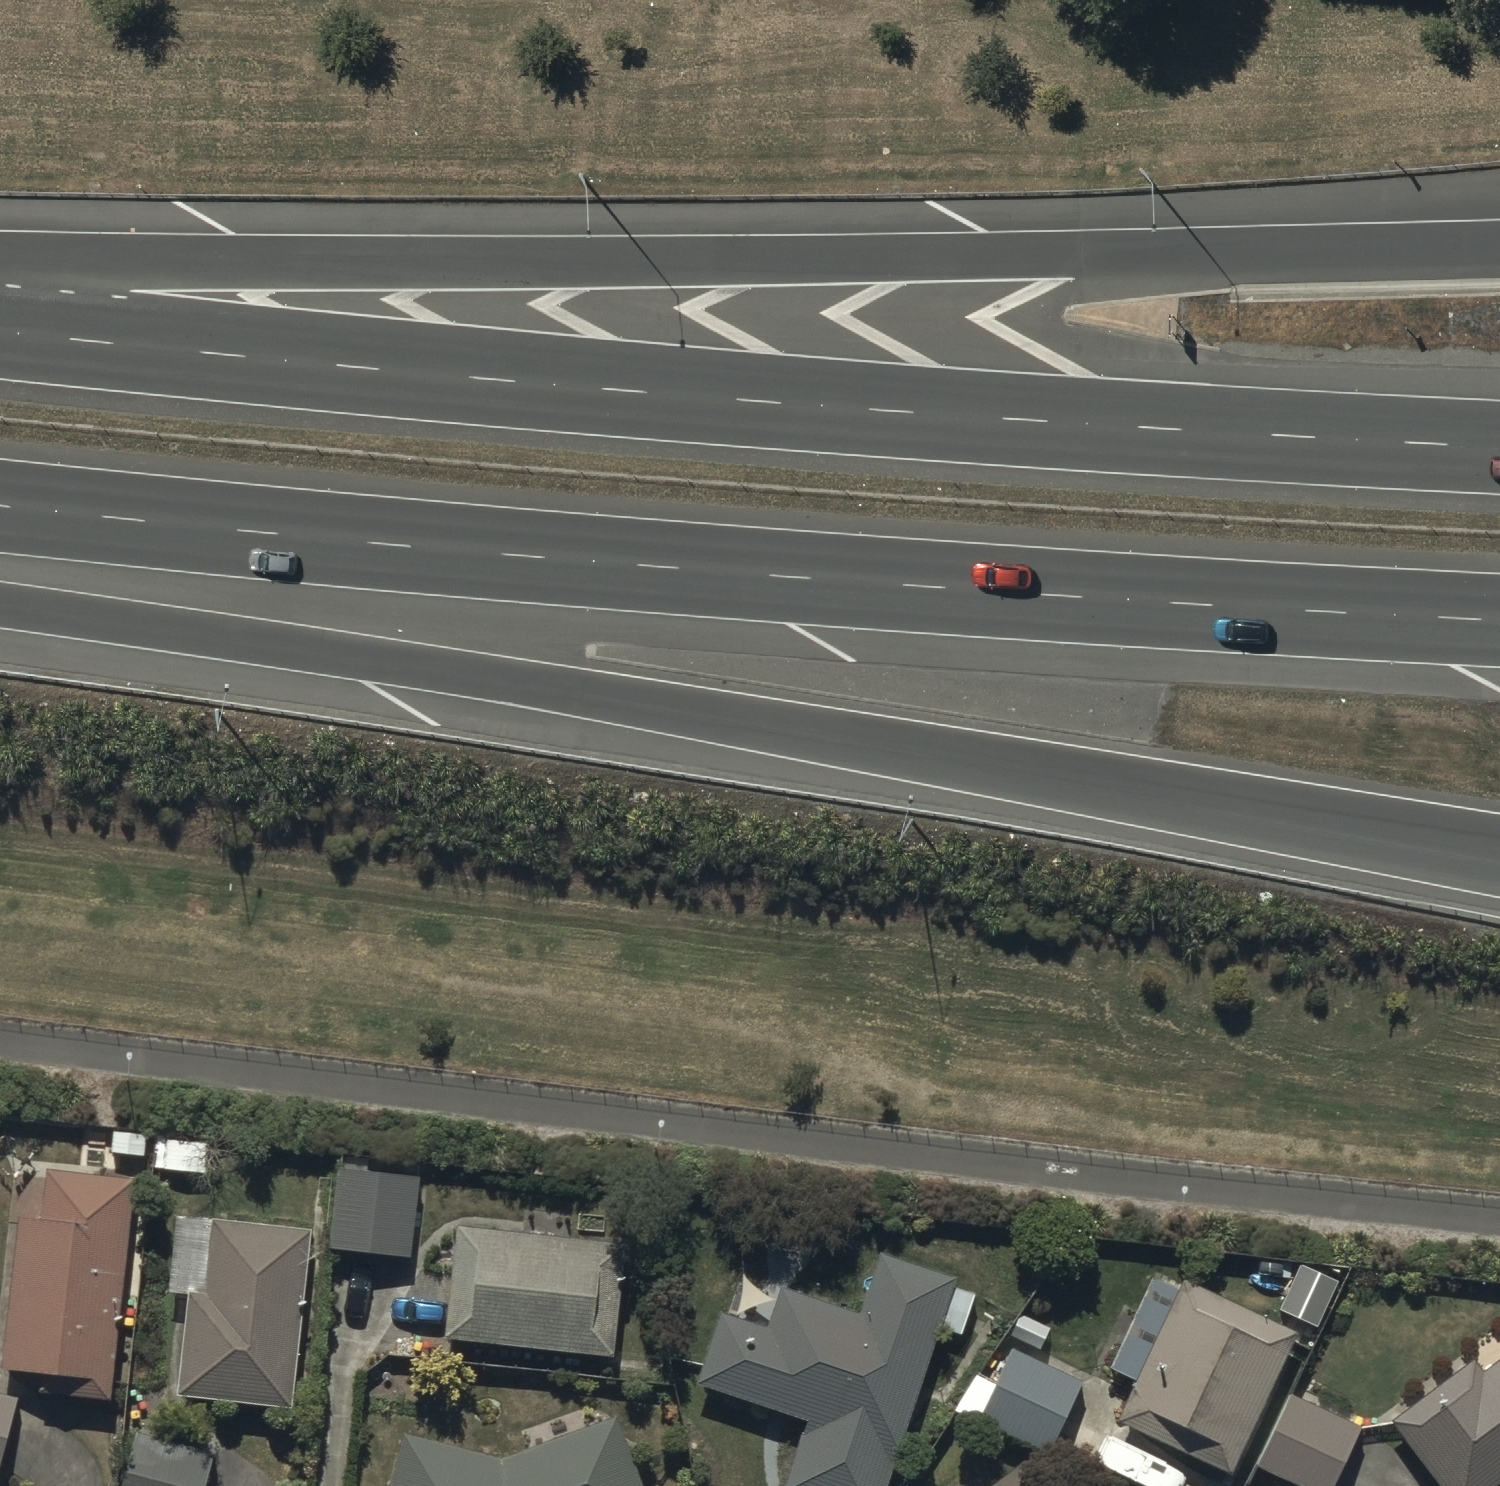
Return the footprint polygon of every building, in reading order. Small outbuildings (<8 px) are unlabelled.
[(411,1269),(417,1176),(341,1171),(341,1178),(335,1177),(329,1264),(411,1269)] [(43,1229),(19,1227),(4,1382),(45,1386),(43,1405),(116,1412),(137,1186),(47,1177),(43,1229)] [(289,1420),(306,1239),(177,1227),(170,1304),(190,1305),(180,1410),(289,1420)] [(453,1237),(442,1349),(610,1364),(621,1252),(453,1237)] [(803,1435),(785,1485),(888,1485),(940,1336),(958,1343),(973,1296),(878,1263),(857,1324),(778,1297),(764,1337),(720,1322),(694,1398),(803,1435)] [(1300,1342),(1182,1287),(1178,1296),(1153,1284),(1109,1379),(1133,1391),(1115,1431),(1233,1485),(1300,1342)] [(1081,1388),(1011,1359),(981,1429),(1051,1459),(1081,1388)] [(1480,1378),(1474,1370),(1389,1435),(1427,1485),(1499,1485),(1499,1364),(1480,1378)] [(21,1408),(0,1403),(0,1485),(2,1485),(21,1408)] [(1287,1403),(1252,1476),(1274,1485),(1340,1485),(1363,1438),(1287,1403)] [(498,1463),(401,1437),(388,1485),(641,1485),(618,1421),(498,1463)] [(138,1440),(125,1485),(214,1485),(220,1464),(138,1440)] [(1024,1476),(1011,1485),(1031,1485),(1024,1476)]
